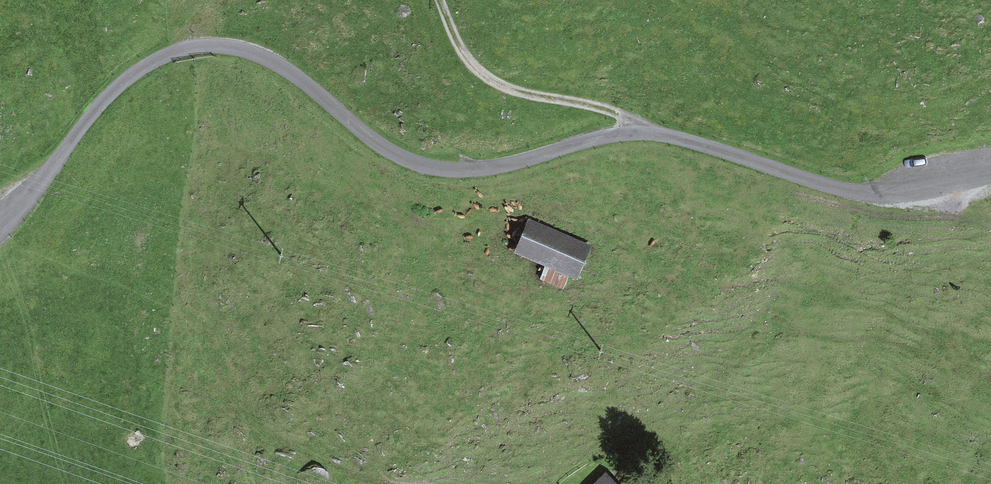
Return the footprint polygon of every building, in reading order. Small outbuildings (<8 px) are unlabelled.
[(568,238),(507,215),(494,247),(555,271),(568,238)] [(592,470),(579,483),(607,483),(592,470)]
